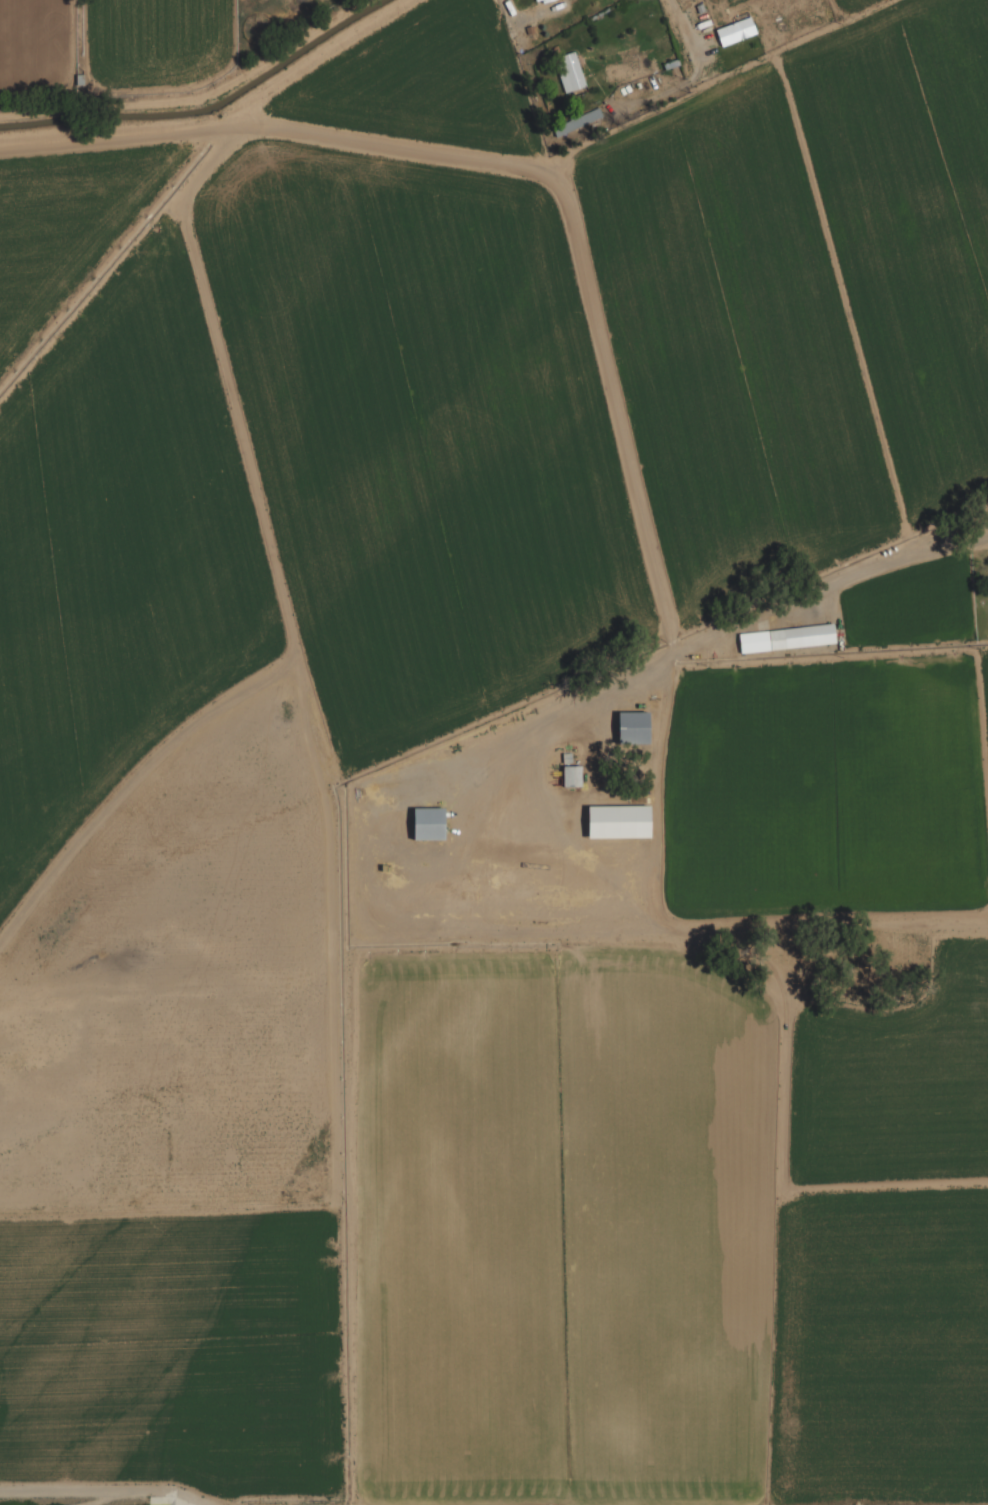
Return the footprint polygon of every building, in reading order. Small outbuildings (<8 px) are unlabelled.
[(720,45),(756,32),(749,15),(714,28),(720,45)] [(552,57),(564,93),(585,86),(574,50),(552,57)] [(602,116),(599,106),(551,125),(555,135),(602,116)] [(737,631),(739,651),(834,644),(833,623),(737,631)] [(648,709),(617,709),(617,743),(648,743),(648,709)] [(561,786),(580,786),(580,764),(561,764),(561,786)] [(586,837),(649,837),(649,804),(586,804),(586,837)] [(443,806),(412,806),(412,838),(443,838),(443,806)]
